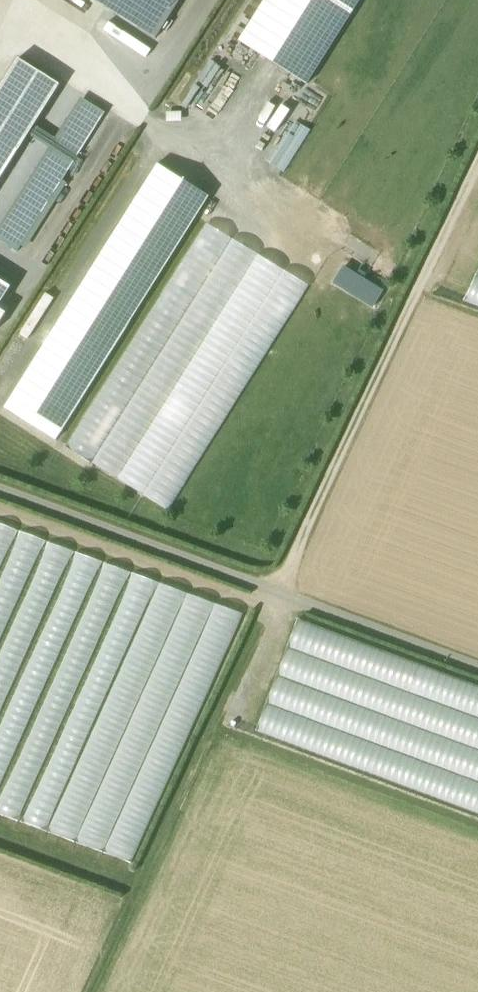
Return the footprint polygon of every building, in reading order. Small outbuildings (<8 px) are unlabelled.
[(155,38),(179,0),(95,0),(155,38)] [(239,41),(307,84),(361,0),(265,0),(239,41)] [(0,89),(0,178),(60,84),(19,59),(0,89)] [(0,233),(0,241),(17,251),(105,113),(85,100),(0,233)] [(158,164),(5,408),(56,440),(210,196),(158,164)] [(151,495),(282,262),(205,220),(75,452),(151,495)] [(368,286),(342,269),(334,282),(360,299),(368,286)] [(0,280),(0,305),(11,287),(0,280)] [(89,583),(98,560),(80,552),(70,576),(89,583)] [(143,864),(234,607),(107,563),(97,593),(120,601),(67,752),(56,748),(29,824),(143,864)] [(295,631),(260,735),(477,807),(477,692),(295,631)] [(14,773),(11,794),(3,793),(0,808),(0,813),(26,817),(32,776),(14,773)]
